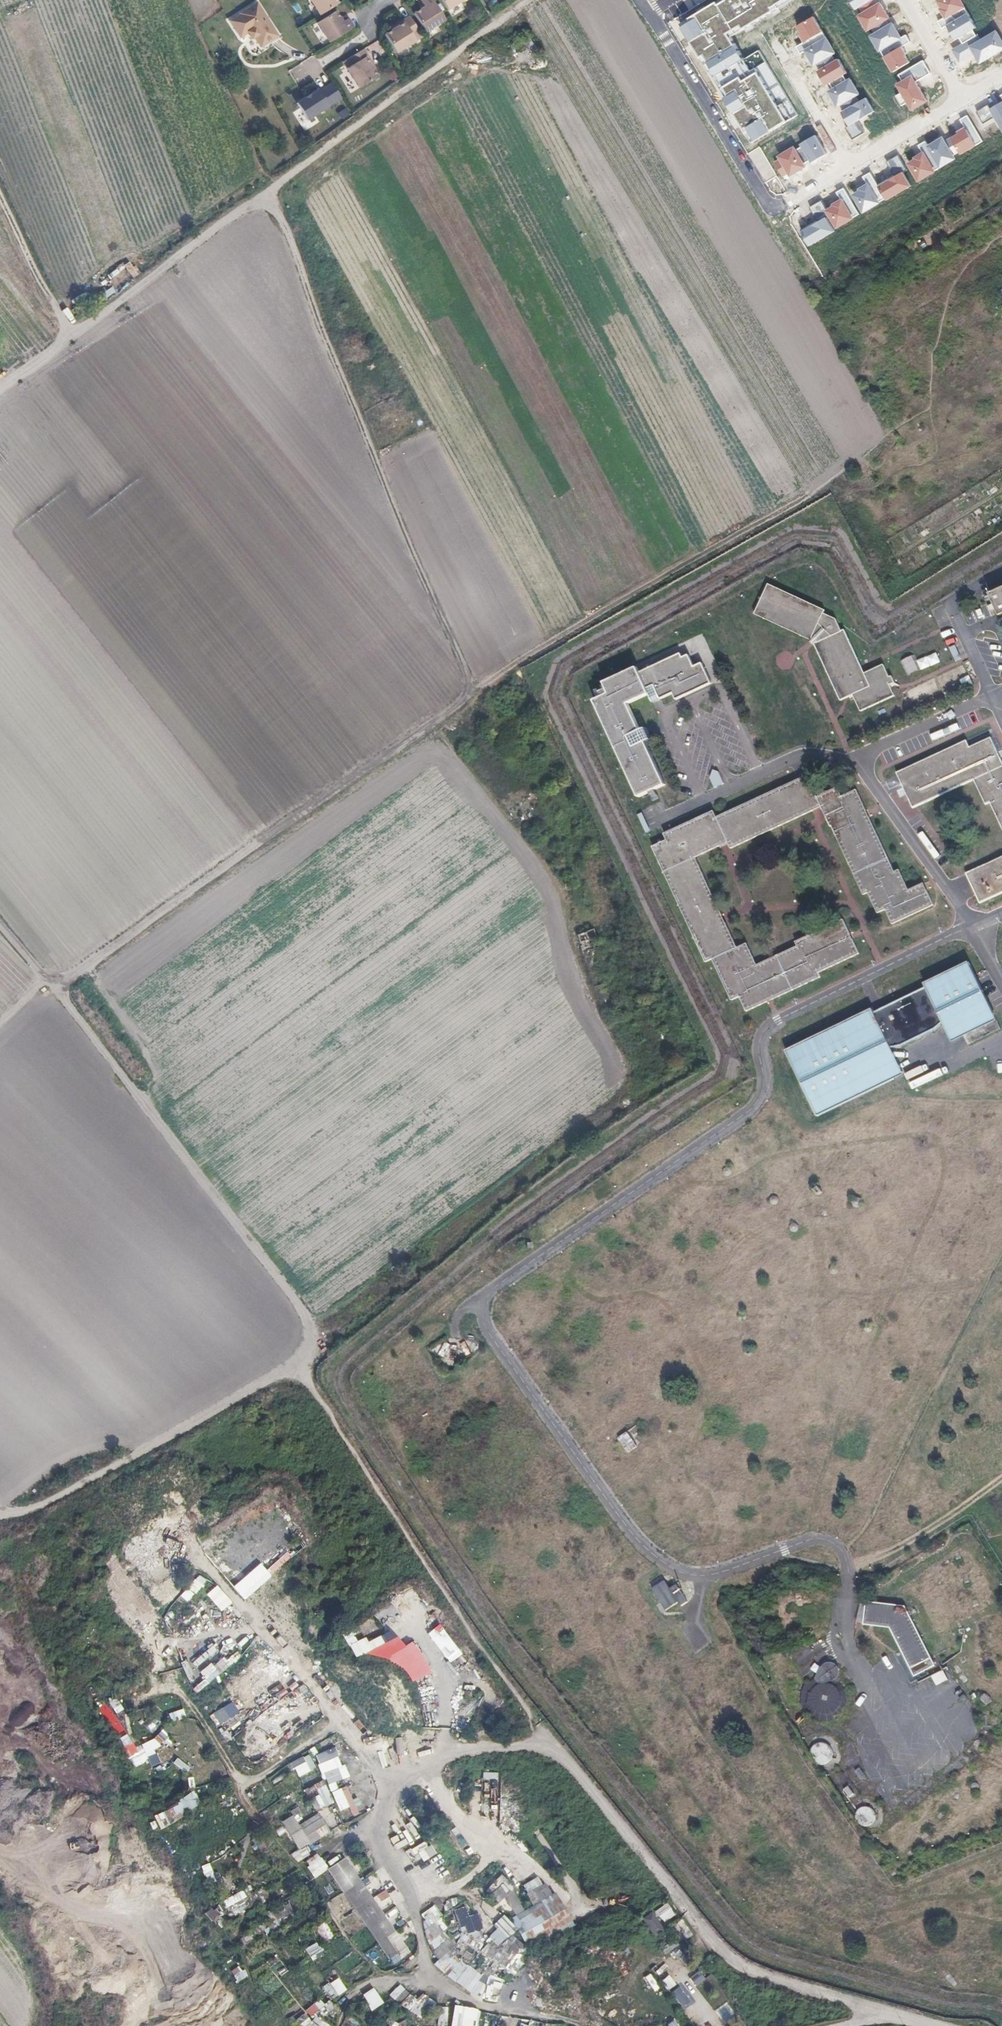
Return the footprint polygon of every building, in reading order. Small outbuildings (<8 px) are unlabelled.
[(320,15),(338,4),(336,0),(310,0),(320,15)] [(433,0),(422,0),(421,1),(423,5),(425,7),(421,9),(414,13),(425,32),(445,20),(433,0)] [(448,9),(463,0),(442,0),(448,9)] [(279,36),(257,2),(239,13),(240,14),(230,21),(240,38),(251,31),(261,47),(279,36)] [(330,42),(354,27),(349,18),(345,20),(343,22),(340,18),(336,11),(317,22),(330,42)] [(423,37),(410,16),(397,24),(398,26),(392,30),(385,34),(396,53),(423,37)] [(530,37),(525,40),(535,55),(540,52),(530,37)] [(510,50),(514,55),(529,46),(525,40),(510,50)] [(372,62),(364,49),(343,62),(359,88),(378,76),(373,69),(370,63),(372,62)] [(339,92),(329,77),(317,85),(315,83),(294,97),(304,114),(339,92)] [(338,113),(342,120),(350,115),(345,108),(338,113)] [(915,240),(908,244),(914,254),(920,250),(915,240)] [(383,403),(387,411),(396,407),(392,399),(383,403)] [(818,642),(815,643),(841,700),(853,695),(861,711),(895,696),(890,685),(895,682),(892,676),(890,677),(884,664),(865,673),(845,630),(842,631),(836,618),(824,613),(825,610),(769,584),(755,614),(811,640),(813,637),(818,642)] [(990,593),(1000,616),(1001,615),(1001,588),(990,593)] [(594,698),(639,798),(666,785),(629,704),(648,694),(653,703),(673,694),(676,700),(712,683),(702,663),(694,666),(689,655),(683,657),(682,653),(641,672),(638,665),(604,681),(609,691),(594,698)] [(1001,826),(1001,762),(991,737),(970,747),(966,740),(897,772),(904,787),(907,794),(913,807),(975,779),(987,804),(991,802),(1001,826)] [(709,775),(715,788),(724,783),(718,771),(709,775)] [(878,913),(886,909),(893,924),(934,905),(926,889),(923,891),(920,884),(909,890),(899,869),(895,871),(869,817),(866,818),(863,812),(866,810),(857,789),(842,796),(838,787),(817,797),(807,775),(806,775),(810,783),(802,786),(799,779),(717,817),(714,811),(672,830),(675,837),(667,840),(653,846),(706,962),(712,959),(731,1000),(740,996),(746,1011),(767,1001),(765,996),(772,993),(774,998),(820,977),(818,972),(859,953),(852,938),(849,940),(847,936),(850,934),(843,919),(795,941),(798,946),(757,965),(747,943),(737,947),(725,921),(718,924),(714,917),(722,914),(695,857),(720,846),(717,839),(725,836),(728,842),(731,848),(813,810),(810,803),(818,800),(821,807),(822,807),(831,826),(832,826),(864,894),(868,892),(878,913)] [(810,783),(806,775),(799,779),(802,786),(810,783)] [(907,794),(904,787),(896,791),(899,797),(907,794)] [(813,810),(821,807),(818,800),(810,803),(813,810)] [(672,830),(664,833),(667,840),(675,837),(672,830)] [(720,846),(728,842),(725,836),(717,839),(720,846)] [(967,873),(980,902),(1001,893),(1001,857),(967,873)] [(718,924),(725,921),(722,914),(714,917),(718,924)] [(596,937),(593,929),(577,935),(580,943),(596,937)] [(595,951),(583,955),(587,964),(598,960),(595,951)] [(873,1008),(785,1050),(817,1116),(904,1073),(890,1045),(904,1044),(935,1029),(944,1021),(954,1040),(964,1036),(968,1045),(1001,1028),(969,962),(925,982),(927,987),(875,1012),(873,1008)] [(765,996),(767,1001),(774,998),(772,993),(765,996)] [(729,1167),(727,1167),(726,1167),(724,1168),(723,1170),(723,1171),(723,1173),(724,1174),(725,1176),(726,1176),(728,1176),(730,1176),(731,1174),(732,1173),(732,1171),(731,1170),(730,1168),(729,1167)] [(776,1196),(775,1196),(774,1196),(773,1196),(772,1197),(771,1198),(770,1199),(770,1200),(770,1201),(771,1202),(771,1203),(772,1204),(773,1205),(774,1205),(775,1205),(776,1205),(777,1204),(778,1203),(779,1202),(779,1201),(779,1200),(779,1199),(779,1198),(778,1197),(777,1196),(776,1196)] [(859,1197),(857,1197),(856,1197),(855,1197),(854,1198),(853,1199),(852,1200),(852,1202),(852,1203),(852,1204),(853,1206),(854,1206),(855,1207),(857,1207),(858,1207),(859,1207),(860,1207),(861,1206),(862,1205),(863,1203),(863,1202),(862,1201),(862,1199),(861,1198),(860,1198),(859,1197)] [(796,1223),(794,1223),(793,1223),(792,1224),(791,1224),(791,1225),(790,1226),(790,1227),(790,1228),(790,1230),(791,1230),(792,1231),(793,1232),(794,1232),(795,1232),(796,1232),(797,1231),(798,1231),(798,1230),(799,1229),(799,1227),(799,1226),(798,1225),(798,1224),(797,1224),(796,1223)] [(506,1272),(513,1268),(509,1263),(503,1267),(506,1272)] [(835,1266),(834,1266),(833,1266),(831,1266),(830,1267),(830,1268),(829,1269),(829,1270),(829,1271),(829,1272),(830,1273),(831,1274),(832,1275),(833,1275),(834,1275),(835,1275),(836,1274),(837,1273),(838,1272),(838,1271),(838,1270),(838,1269),(838,1268),(837,1267),(836,1266),(835,1266)] [(743,1312),(742,1312),(741,1312),(740,1313),(739,1313),(738,1314),(738,1315),(738,1316),(738,1318),(738,1319),(739,1320),(740,1320),(741,1321),(742,1321),(743,1321),(744,1321),(745,1320),(746,1320),(746,1319),(747,1318),(747,1317),(747,1315),(746,1314),(745,1314),(744,1313),(743,1312)] [(870,1323),(868,1323),(867,1323),(866,1324),(865,1324),(865,1325),(864,1326),(864,1327),(864,1328),(864,1329),(865,1330),(866,1331),(867,1332),(868,1332),(869,1332),(870,1332),(871,1331),(872,1330),(873,1328),(873,1327),(873,1326),(872,1325),(871,1324),(870,1323)] [(750,1348),(749,1347),(747,1347),(746,1348),(746,1349),(745,1349),(744,1350),(744,1351),(744,1353),(745,1354),(746,1355),(747,1356),(748,1356),(749,1356),(750,1356),(751,1355),(752,1355),(752,1354),(753,1353),(753,1351),(753,1350),(752,1349),(751,1349),(751,1348),(750,1348)] [(901,1375),(900,1374),(899,1375),(898,1375),(897,1376),(896,1377),(896,1378),(895,1379),(895,1380),(896,1381),(896,1382),(897,1383),(898,1383),(899,1384),(900,1384),(902,1383),(903,1383),(903,1382),(904,1381),(904,1380),(904,1379),(904,1378),(904,1377),(903,1376),(902,1375),(901,1375)] [(682,1388),(680,1387),(679,1388),(678,1388),(677,1389),(677,1390),(676,1391),(676,1392),(676,1393),(676,1394),(677,1395),(678,1396),(679,1396),(680,1397),(681,1397),(682,1396),(683,1396),(684,1395),(685,1394),(685,1393),(685,1392),(685,1391),(684,1390),(684,1389),(683,1388),(682,1388)] [(889,1434),(894,1425),(887,1421),(882,1430),(889,1434)] [(975,1421),(974,1421),(973,1421),(972,1422),(971,1422),(971,1423),(970,1424),(970,1425),(970,1427),(970,1428),(971,1429),(972,1429),(973,1430),(974,1430),(975,1430),(976,1430),(977,1429),(978,1429),(978,1428),(979,1427),(979,1425),(979,1424),(978,1423),(977,1422),(975,1421)] [(627,1432),(618,1438),(624,1447),(633,1440),(627,1432)] [(909,1509),(904,1507),(899,1518),(905,1520),(909,1509)] [(673,1591),(671,1592),(666,1581),(653,1586),(664,1610),(678,1604),(673,1591)] [(399,1609),(405,1606),(401,1598),(394,1602),(399,1609)] [(905,1606),(867,1601),(864,1624),(890,1627),(915,1676),(935,1666),(905,1606)] [(140,1635),(149,1623),(144,1619),(135,1631),(140,1635)] [(415,1641),(403,1647),(398,1637),(366,1652),(371,1664),(384,1658),(389,1670),(401,1665),(410,1684),(416,1682),(420,1691),(435,1684),(415,1641)] [(817,1726),(850,1709),(833,1678),(836,1676),(830,1664),(823,1668),(826,1674),(797,1689),(817,1726)] [(948,1680),(943,1670),(932,1675),(937,1685),(948,1680)] [(992,1700),(984,1693),(980,1698),(987,1705),(992,1700)] [(170,1721),(186,1717),(184,1710),(168,1713),(170,1721)] [(143,1725),(152,1732),(159,1723),(150,1716),(143,1725)] [(227,1737),(246,1757),(258,1745),(239,1725),(227,1737)] [(126,1735),(119,1738),(124,1746),(130,1742),(126,1735)] [(735,1735),(733,1735),(732,1735),(731,1735),(730,1736),(729,1737),(728,1739),(728,1740),(728,1741),(728,1742),(729,1744),(730,1745),(731,1745),(732,1746),(734,1746),(735,1745),(736,1745),(737,1744),(738,1743),(739,1741),(739,1740),(738,1739),(738,1737),(737,1736),(736,1736),(735,1735)] [(980,1740),(979,1740),(977,1740),(976,1740),(975,1741),(974,1742),(974,1743),(974,1744),(974,1745),(974,1747),(975,1748),(976,1749),(977,1749),(978,1749),(979,1749),(980,1749),(982,1749),(982,1748),(983,1747),(984,1745),(984,1744),(983,1743),(983,1742),(982,1741),(981,1740),(980,1740)] [(824,1743),(822,1743),(819,1743),(817,1744),(815,1746),(813,1748),(812,1750),(811,1753),(811,1755),(812,1758),(814,1760),(816,1762),(818,1763),(820,1764),(823,1764),(826,1763),(828,1762),(830,1760),(831,1758),(832,1755),(832,1753),(832,1750),(831,1748),(829,1746),(827,1744),(824,1743)] [(321,1781),(304,1791),(316,1810),(323,1805),(325,1808),(334,1802),(321,1781)] [(977,1782),(976,1782),(975,1782),(974,1783),(973,1783),(972,1784),(972,1785),(972,1786),(972,1787),(972,1788),(972,1789),(973,1790),(974,1790),(975,1790),(976,1790),(977,1790),(978,1790),(979,1789),(979,1788),(980,1787),(980,1786),(979,1785),(979,1784),(978,1783),(977,1782)] [(843,1792),(851,1798),(855,1792),(847,1786),(843,1792)] [(194,1795),(152,1815),(159,1829),(201,1808),(194,1795)] [(868,1807),(866,1807),(864,1807),(862,1808),(860,1809),(858,1811),(857,1813),(857,1815),(857,1818),(858,1820),(859,1822),(861,1823),(863,1824),(865,1825),(867,1825),(869,1824),(871,1823),(873,1822),(874,1820),(875,1818),(875,1816),(875,1813),(874,1811),(872,1809),(870,1808),(868,1807)] [(282,1821),(297,1850),(291,1853),(296,1863),(310,1856),(305,1847),(330,1834),(319,1813),(297,1824),(293,1816),(282,1821)] [(701,1824),(700,1824),(699,1824),(698,1824),(697,1825),(696,1826),(696,1827),(696,1828),(696,1829),(697,1830),(698,1831),(699,1831),(700,1832),(701,1832),(702,1831),(703,1831),(703,1830),(704,1829),(704,1828),(704,1827),(704,1826),(703,1825),(702,1824),(701,1824)] [(417,1853),(423,1862),(435,1855),(425,1841),(406,1854),(409,1858),(417,1853)] [(176,1853),(171,1858),(182,1868),(187,1863),(176,1853)] [(304,1861),(313,1878),(328,1870),(320,1853),(304,1861)] [(406,1948),(344,1858),(328,1869),(389,1959),(400,1952),(402,1956),(408,1952),(406,1948)] [(976,1877),(975,1876),(974,1877),(972,1877),(972,1878),(971,1879),(970,1880),(970,1881),(970,1882),(970,1883),(971,1884),(972,1885),(973,1885),(974,1886),(975,1886),(976,1885),(977,1885),(978,1884),(979,1883),(979,1882),(979,1881),(979,1880),(979,1879),(978,1878),(977,1877),(976,1877)] [(520,1904),(514,1888),(508,1882),(492,1896),(498,1902),(505,1896),(513,1908),(520,1904)] [(542,1902),(551,1897),(544,1885),(529,1893),(536,1905),(542,1902)] [(248,1889),(235,1893),(238,1900),(250,1896),(248,1889)] [(573,1925),(555,1894),(551,1897),(542,1902),(536,1905),(512,1919),(530,1950),(573,1925)] [(654,1938),(665,1931),(652,1912),(642,1919),(654,1938)] [(483,1929),(478,1914),(459,1922),(461,1929),(466,1927),(469,1934),(483,1929)] [(505,1916),(496,1925),(508,1939),(517,1930),(505,1916)] [(675,1940),(661,1948),(664,1954),(678,1946),(675,1940)] [(305,1950),(313,1960),(323,1951),(316,1942),(305,1950)] [(240,1965),(230,1971),(237,1983),(247,1977),(240,1965)] [(671,1976),(662,1979),(666,1990),(675,1987),(671,1976)] [(331,2001),(346,1990),(338,1977),(322,1988),(331,2001)] [(399,1984),(389,1995),(397,2003),(407,1992),(399,1984)] [(682,2009),(694,2000),(683,1984),(670,1993),(682,2009)] [(409,1994),(401,2004),(414,2015),(423,2005),(409,1994)] [(323,2005),(319,1999),(306,2009),(318,2025),(328,2025),(322,2018),(335,2008),(329,2001),(323,2005)] [(726,2024),(738,2015),(727,2002),(716,2011),(726,2024)] [(447,2025),(447,2008),(438,2007),(437,2025),(447,2025)] [(451,2025),(477,2025),(478,2009),(452,2007),(451,2025)] [(303,2025),(304,2025),(309,2022),(304,2014),(298,2019),(303,2025)]
